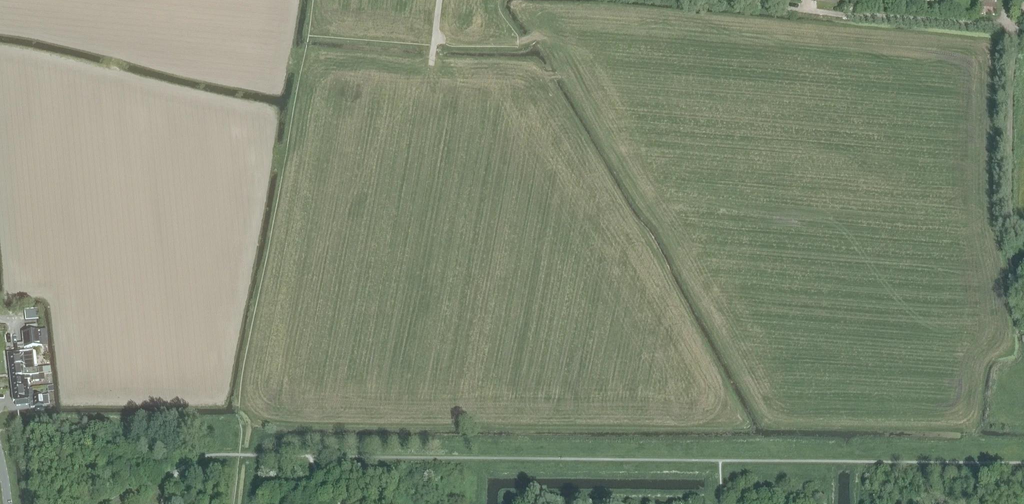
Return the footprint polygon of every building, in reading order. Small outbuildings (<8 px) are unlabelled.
[(978,14),(995,16),(997,0),(979,0),(978,14)] [(850,3),(850,11),(859,11),(860,4),(850,3)] [(37,309),(25,311),(26,321),(38,320),(37,310),(37,309)] [(23,350),(43,348),(41,330),(37,331),(27,332),(21,332),(23,350)] [(24,353),(8,355),(9,367),(32,364),(31,352),(24,353)] [(38,375),(38,374),(43,374),(43,368),(37,368),(34,368),(34,363),(32,364),(9,367),(10,378),(29,376),(33,376),(38,375)] [(30,379),(29,376),(10,378),(12,390),(28,388),(27,379),(30,379)] [(28,388),(12,390),(13,401),(15,401),(16,406),(30,405),(29,400),(30,400),(28,389),(28,388)] [(44,406),(42,395),(33,396),(34,407),(44,406)]
